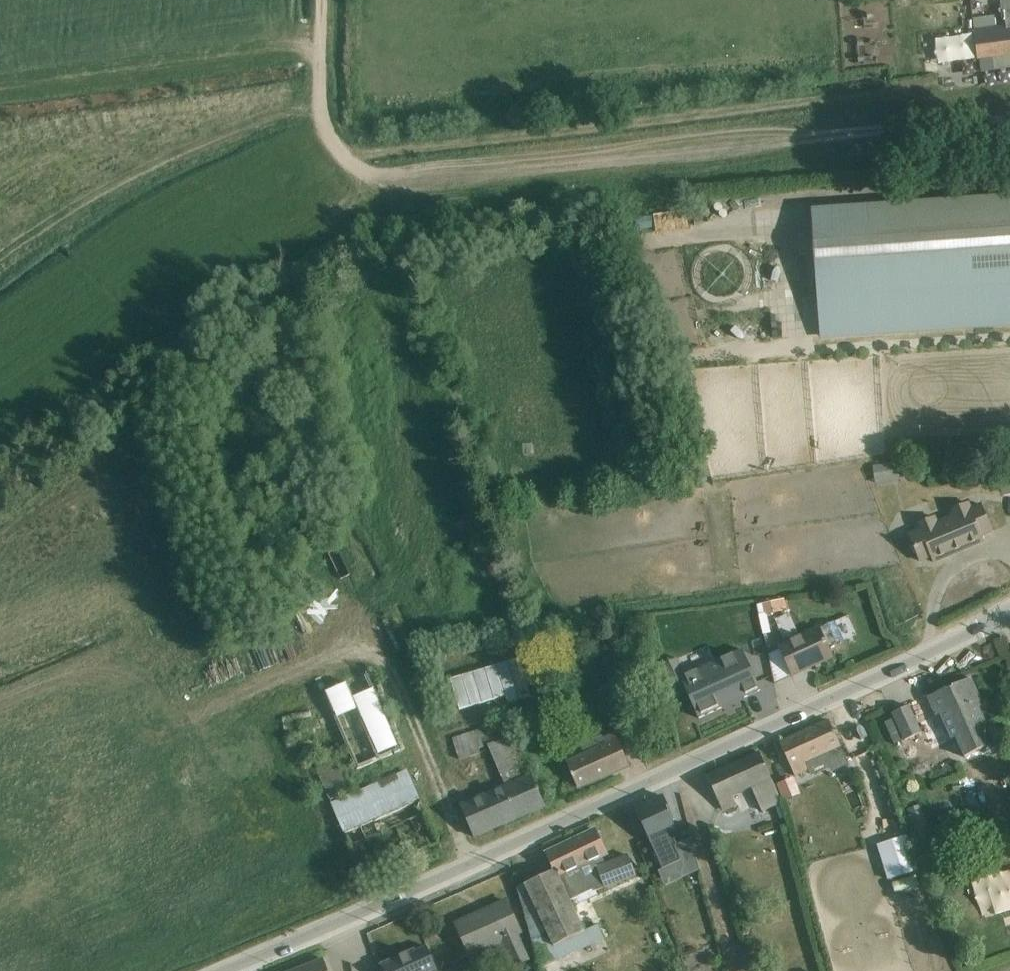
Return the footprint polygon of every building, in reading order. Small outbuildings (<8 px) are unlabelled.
[(1009,52),(1009,0),(1000,0),(1001,17),(1005,17),(1005,22),(996,23),(994,13),(972,16),(978,57),(1009,52)] [(935,60),(974,55),(971,29),(931,34),(935,60)] [(1009,323),(1009,195),(811,209),(821,337),(1009,323)] [(775,277),(775,255),(767,255),(767,276),(775,277)] [(898,460),(873,464),(876,482),(900,479),(898,460)] [(1003,491),(1009,490),(1009,466),(1000,468),(1003,491)] [(982,534),(993,529),(982,503),(973,507),(970,500),(949,509),(951,514),(938,519),(935,515),(915,523),(917,529),(908,532),(920,562),(931,556),(933,560),(984,539),(982,534)] [(319,596),(307,602),(317,621),(328,615),(319,596)] [(756,602),(766,649),(771,649),(770,645),(772,645),(769,630),(770,630),(766,612),(782,609),(782,607),(786,607),(784,597),(756,602)] [(794,607),(774,617),(785,637),(804,628),(794,607)] [(835,620),(821,626),(829,644),(843,638),(835,620)] [(792,674),(833,655),(819,625),(778,643),(780,648),(768,653),(773,682),(791,673),(792,674)] [(272,656),(262,637),(244,647),(254,666),(272,656)] [(760,688),(742,647),(681,675),(698,716),(721,706),(721,704),(743,694),(744,696),(760,688)] [(447,672),(457,709),(526,691),(516,654),(447,672)] [(964,756),(991,743),(982,725),(987,723),(979,705),(983,703),(971,676),(953,685),(953,687),(947,689),(947,687),(928,696),(936,715),(939,713),(951,739),(956,736),(964,756)] [(397,744),(374,682),(350,690),(347,681),(328,688),(354,759),(397,744)] [(580,695),(591,720),(606,713),(607,715),(626,706),(615,681),(580,695)] [(458,709),(461,719),(483,712),(480,703),(458,709)] [(892,712),(904,739),(922,732),(909,704),(892,712)] [(834,769),(849,762),(829,719),(780,741),(795,775),(809,768),(811,774),(832,765),(834,769)] [(474,835),(545,805),(514,734),(507,736),(502,721),(452,736),(459,758),(480,751),(479,746),(487,743),(504,783),(459,802),(474,835)] [(577,787),(629,764),(614,730),(602,736),(601,733),(579,743),(583,752),(565,760),(577,787)] [(751,786),(772,777),(760,750),(707,774),(723,810),(736,804),(732,795),(751,786)] [(329,797),(348,789),(334,756),(314,764),(329,797)] [(438,840),(406,767),(330,801),(362,873),(438,840)] [(775,777),(780,796),(798,791),(794,773),(775,777)] [(772,777),(751,786),(762,809),(775,803),(779,817),(788,813),(772,777)] [(905,822),(913,846),(921,843),(923,849),(937,845),(922,803),(907,809),(911,819),(905,822)] [(669,806),(643,813),(659,881),(697,872),(689,836),(677,839),(669,806)] [(595,860),(607,854),(594,827),(546,850),(555,868),(524,883),(553,944),(585,929),(573,905),(598,893),(596,889),(636,874),(627,853),(597,864),(595,860)] [(888,879),(918,870),(906,834),(877,843),(888,879)] [(920,883),(916,872),(893,879),(897,891),(920,883)] [(505,969),(530,957),(518,933),(523,930),(506,896),(453,920),(469,956),(493,946),(505,969)] [(585,929),(553,944),(535,953),(535,956),(541,967),(605,937),(598,923),(585,929)] [(424,941),(379,961),(384,970),(438,970),(424,941)] [(323,958),(289,970),(328,970),(323,958)]
